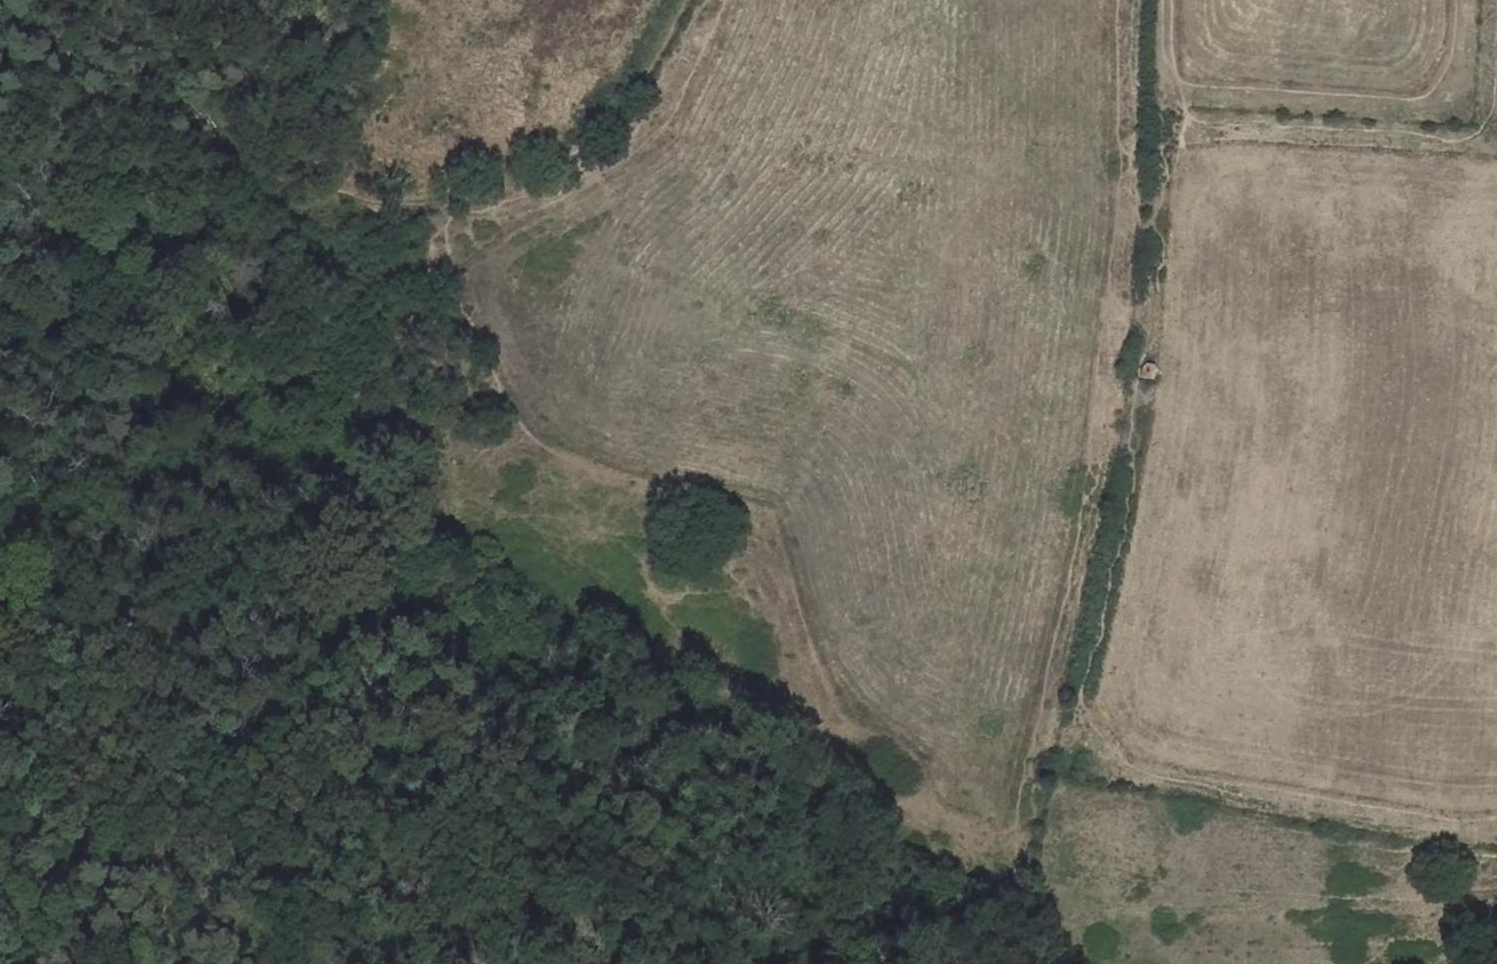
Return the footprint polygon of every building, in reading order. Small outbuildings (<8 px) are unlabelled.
[(1167,384),(1167,363),(1149,363),(1148,382),(1167,384)]
